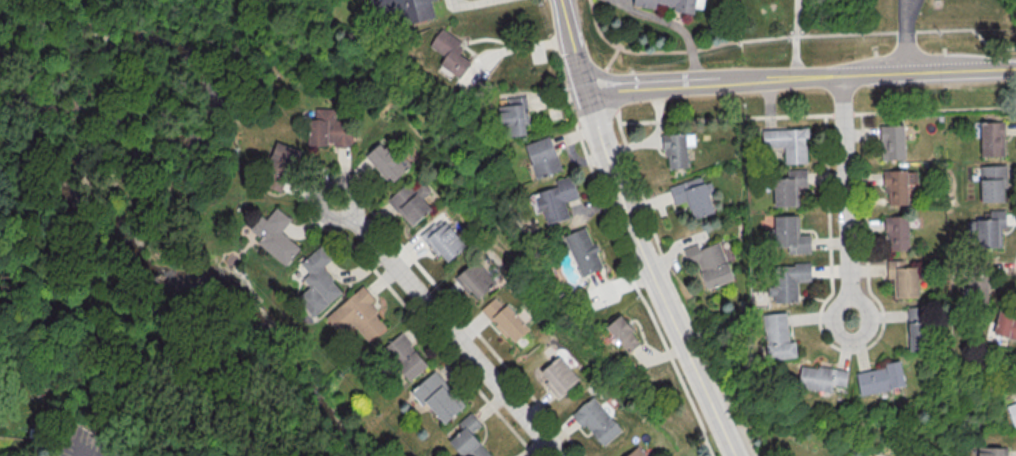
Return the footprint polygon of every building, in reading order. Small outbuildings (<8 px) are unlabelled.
[(374,20),(391,16),(393,26),(434,18),(431,0),(370,0),(374,20)] [(633,5),(656,8),(657,3),(673,5),(672,11),(693,14),(694,7),(703,8),(704,0),(634,0),(633,5)] [(439,66),(461,78),(470,61),(459,55),(465,44),(439,30),(430,47),(445,55),(439,66)] [(498,106),(499,126),(510,125),(511,136),(526,135),(525,124),(528,124),(527,96),(507,97),(508,105),(498,106)] [(308,144),(334,144),(334,147),(351,147),(351,118),(337,118),(337,108),(315,109),(315,119),(308,119),(308,144)] [(1004,121),(981,122),(981,156),(1004,156),(1004,121)] [(905,159),(904,124),(880,125),(881,160),(905,159)] [(806,163),(806,137),(808,137),(808,129),(762,130),(762,147),(784,147),(784,164),(806,163)] [(688,167),(687,145),(694,145),(694,133),(664,134),(665,168),(688,167)] [(524,145),(537,179),(562,169),(549,135),(524,145)] [(364,156),(389,184),(406,169),(381,141),(364,156)] [(287,192),(300,149),(275,142),(263,186),(287,192)] [(1005,201),(1004,165),(980,166),(981,202),(1005,201)] [(787,170),(787,178),(773,178),(774,206),(795,206),(795,187),(807,187),(807,169),(787,170)] [(908,205),(907,192),(918,192),(918,170),(885,171),(886,205),(908,205)] [(544,224),(569,218),(565,201),(578,198),(572,175),(555,179),(556,187),(537,191),(544,224)] [(714,212),(706,186),(703,187),(701,177),(669,186),(674,205),(688,201),(693,218),(714,212)] [(386,200),(411,227),(430,209),(405,182),(386,200)] [(281,232),(291,218),(275,207),(266,219),(260,215),(249,229),(260,237),(256,243),(286,265),(300,247),(281,232)] [(1005,209),(990,210),(990,219),(976,219),(977,248),(1001,248),(1001,228),(1006,228),(1005,209)] [(774,215),(775,246),(788,246),(788,253),(810,252),(810,234),(797,234),(797,215),(774,215)] [(886,216),(887,251),(909,250),(908,215),(886,216)] [(446,262),(465,245),(440,217),(419,235),(438,256),(440,254),(446,262)] [(564,235),(581,277),(603,268),(596,251),(586,226),(564,235)] [(698,249),(696,244),(683,249),(688,265),(698,262),(706,289),(733,280),(720,241),(698,249)] [(300,263),(309,273),(303,279),(309,287),(297,298),(313,317),(343,292),(322,267),(332,259),(321,245),(300,263)] [(455,277),(475,301),(496,283),(483,268),(488,263),(481,254),(455,277)] [(903,260),(886,260),(887,279),(893,279),(893,298),(918,298),(918,267),(903,267),(903,260)] [(797,281),(810,281),(810,263),(773,264),(774,283),(769,283),(770,302),(797,301),(797,281)] [(968,277),(967,303),(989,303),(989,277),(968,277)] [(325,317),(339,334),(352,323),(368,342),(387,327),(368,304),(374,299),(363,285),(325,317)] [(479,310),(493,297),(502,306),(506,304),(528,329),(513,342),(507,335),(504,338),(493,325),(496,323),(493,319),(490,322),(479,310)] [(909,351),(924,350),(922,307),(907,307),(909,351)] [(999,311),(993,333),(1015,340),(1015,316),(999,311)] [(789,342),(786,312),(762,315),(768,360),(796,357),(794,341),(789,342)] [(630,333),(634,329),(620,314),(605,327),(628,353),(639,343),(630,333)] [(428,366),(402,332),(383,346),(409,380),(428,366)] [(540,372),(547,379),(543,383),(557,398),(579,378),(558,355),(540,372)] [(856,373),(860,395),(905,386),(900,360),(885,363),(885,367),(856,373)] [(798,387),(831,392),(833,384),(846,386),(848,371),(801,364),(798,387)] [(465,407),(437,370),(410,391),(422,406),(427,402),(442,423),(465,407)] [(572,414),(602,446),(621,429),(591,396),(572,414)] [(1006,406),(1014,426),(1015,426),(1015,402),(1006,406)] [(472,432),(481,425),(471,412),(458,422),(463,429),(449,439),(463,455),(490,455),(472,432)] [(636,445),(625,455),(646,455),(636,445)] [(1007,448),(978,447),(977,455),(1007,455),(1007,448)]
